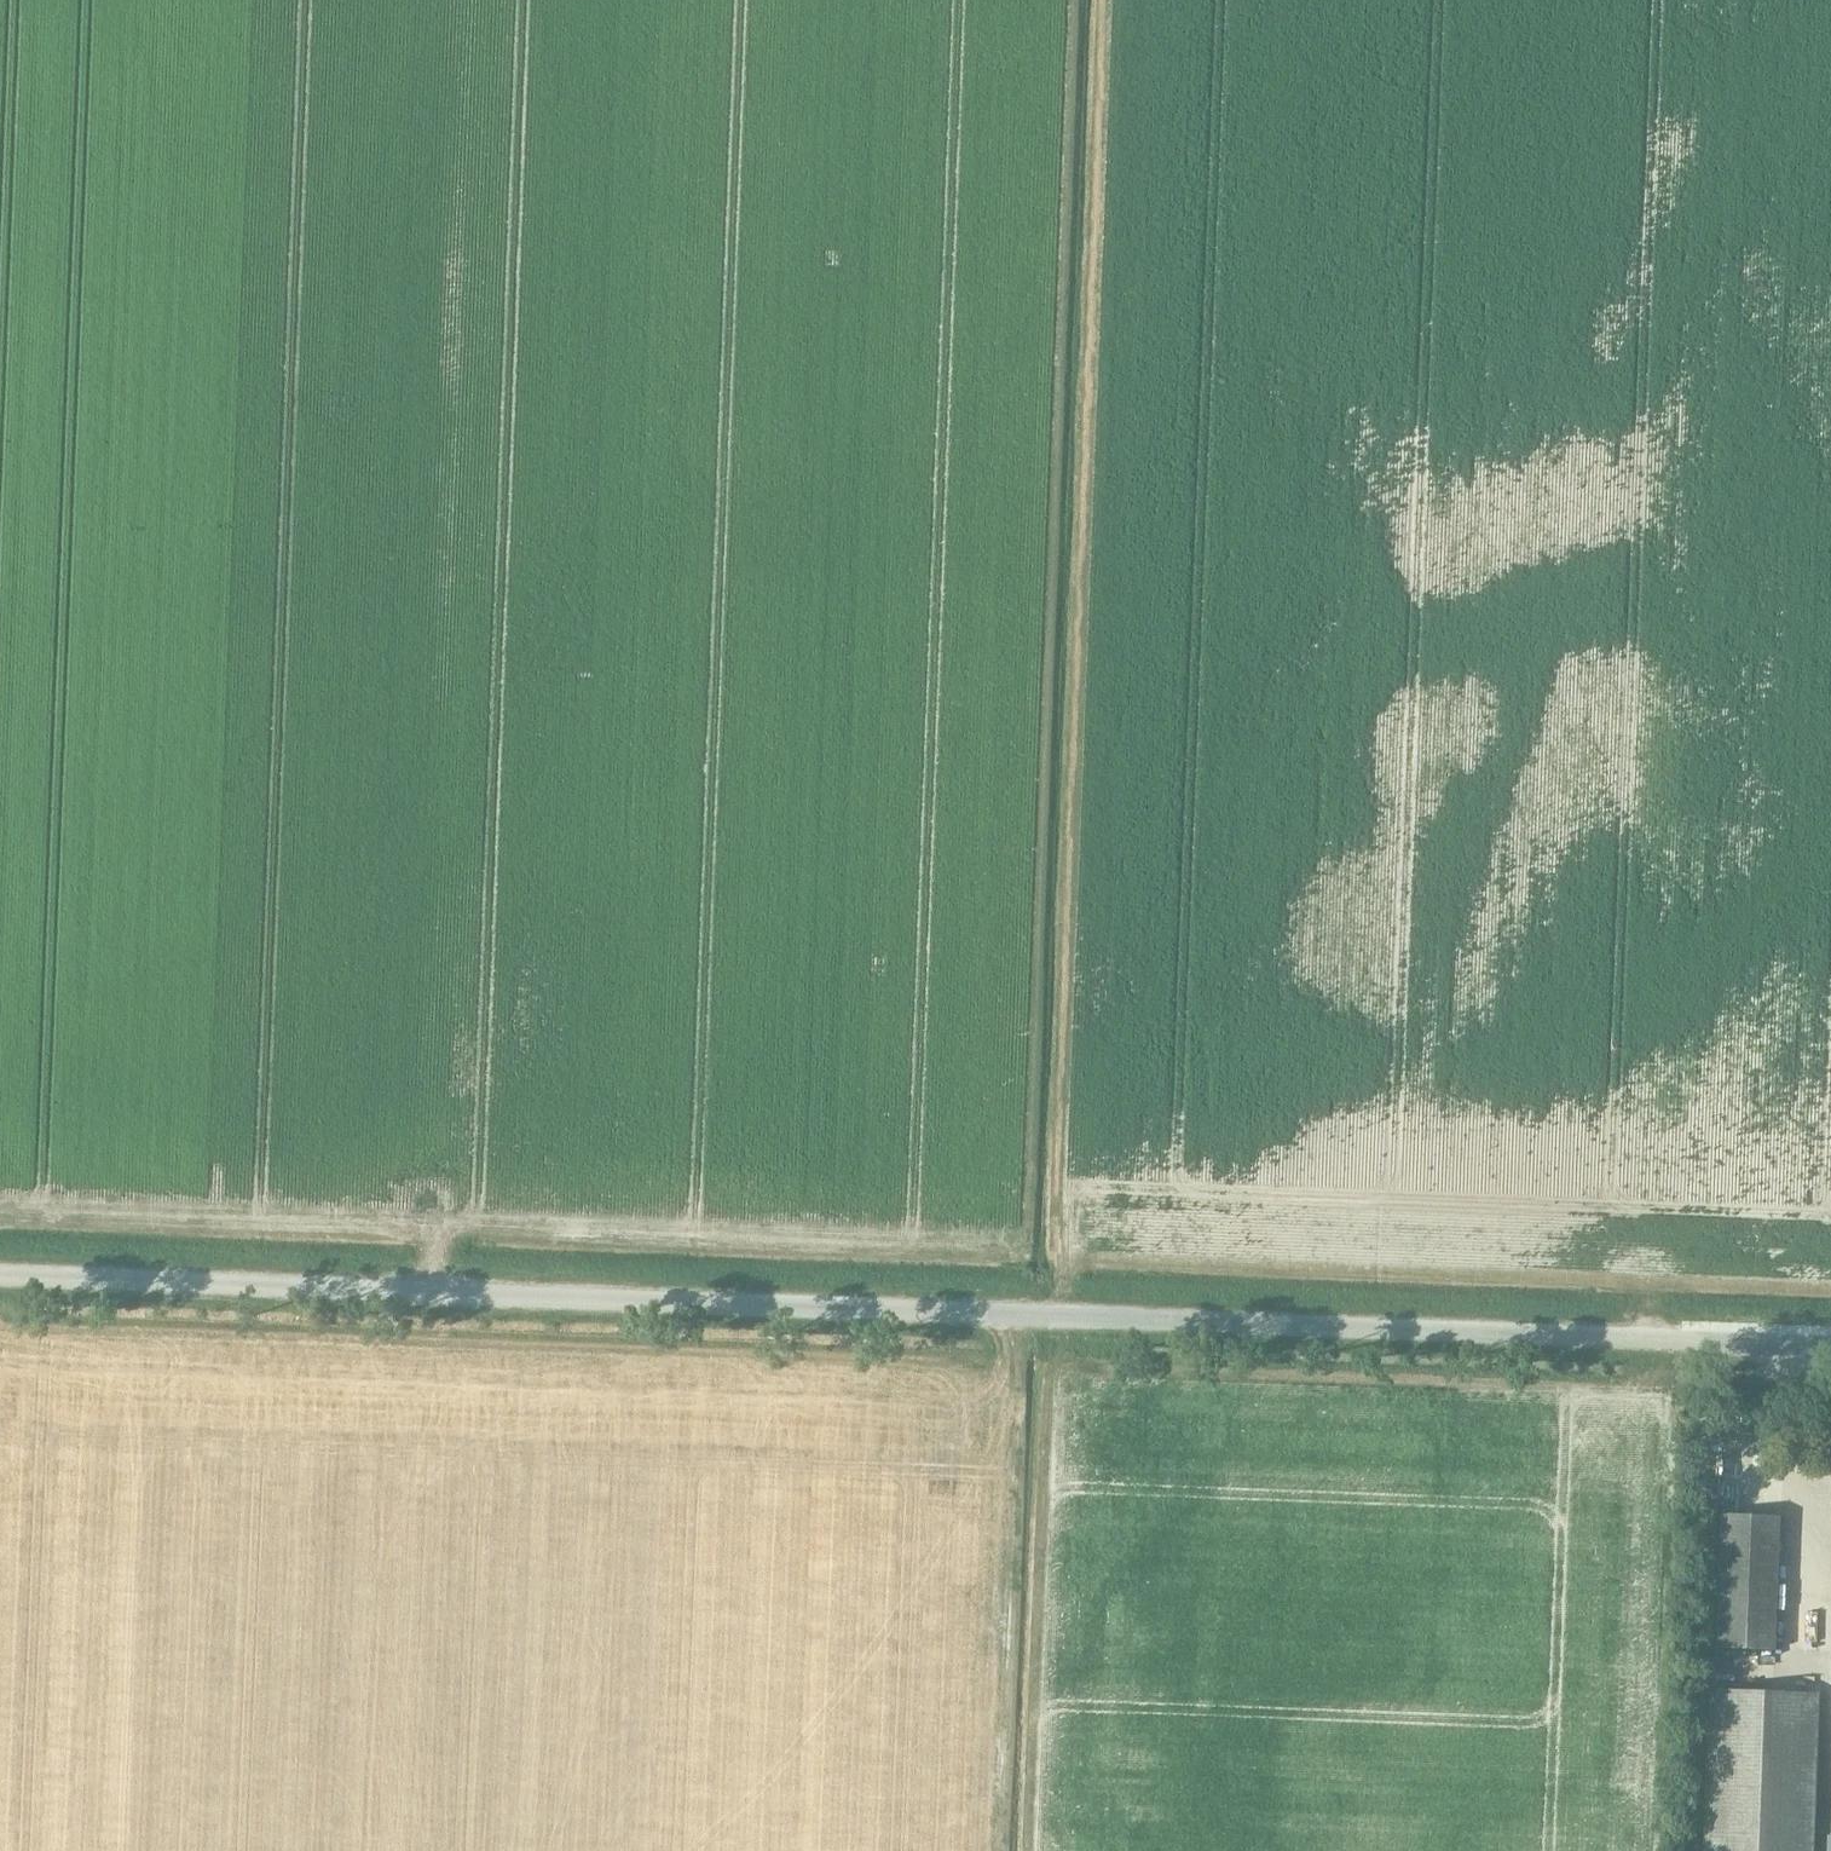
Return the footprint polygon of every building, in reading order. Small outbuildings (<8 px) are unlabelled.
[(1737,1446),(1728,1421),(1716,1425),(1726,1450),(1737,1446)] [(1720,1646),(1779,1649),(1784,1516),(1723,1513),(1720,1646)] [(1819,1758),(1821,1693),(1711,1691),(1706,1850),(1816,1850),(1819,1758)]
